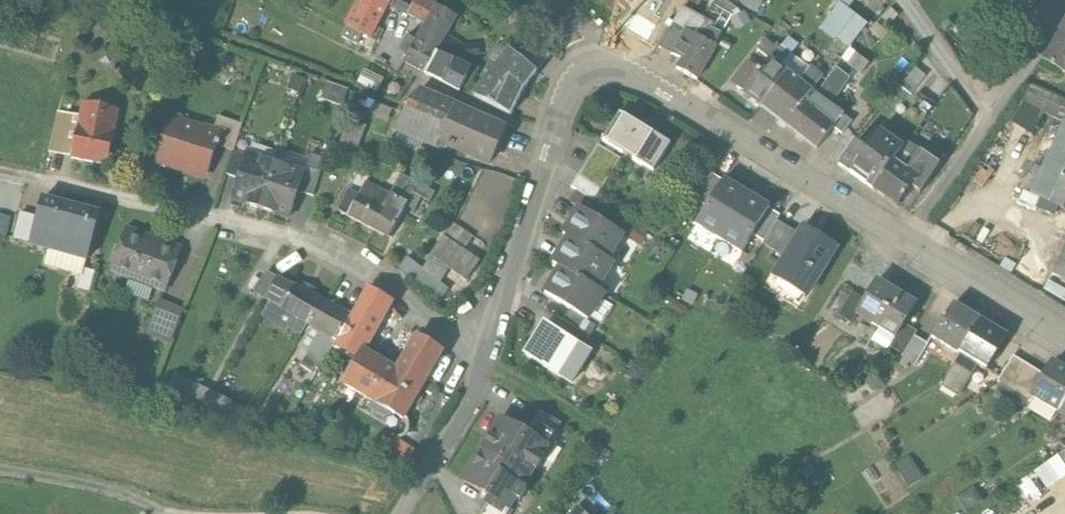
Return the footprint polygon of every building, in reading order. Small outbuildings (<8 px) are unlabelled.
[(393,5),(382,0),(365,0),(347,34),(371,47),(390,12),(393,5)] [(428,32),(438,13),(419,3),(413,15),(393,5),(390,12),(428,32)] [(736,16),(726,8),(721,16),(720,15),(703,44),(716,51),(736,16)] [(426,80),(438,60),(441,55),(448,43),(458,24),(438,13),(428,32),(406,70),(426,80)] [(854,24),(841,42),(851,49),(865,31),(854,24)] [(675,29),(660,53),(673,61),(688,36),(675,29)] [(472,31),(462,45),(488,62),(497,47),(472,31)] [(878,32),(870,43),(877,48),(885,38),(878,32)] [(1060,35),(1044,63),(1064,75),(1064,38),(1060,35)] [(697,41),(688,36),(673,61),(683,66),(678,74),(697,85),(716,51),(703,44),(698,41),(697,41)] [(448,43),(441,55),(464,66),(469,57),(448,43)] [(775,53),(765,45),(756,57),(760,59),(770,66),(781,74),(791,59),(777,50),(775,53)] [(850,54),(843,65),(861,79),(869,68),(850,54)] [(537,79),(510,57),(499,73),(494,71),(487,80),(491,83),(475,103),(511,123),(524,96),(537,79)] [(756,64),(766,72),(770,66),(760,59),(756,64)] [(467,80),(471,82),(473,78),(438,60),(426,80),(460,99),(468,85),(465,83),(467,80)] [(747,74),(735,90),(745,97),(745,100),(761,112),(786,78),(781,74),(770,66),(766,72),(758,82),(747,74)] [(916,70),(900,89),(911,98),(926,79),(916,70)] [(822,83),(810,74),(799,89),(812,97),(822,83)] [(836,74),(816,101),(808,112),(834,132),(842,138),(851,127),(830,111),(850,84),(836,74)] [(786,78),(761,112),(785,130),(802,108),(808,112),(816,101),(812,97),(799,89),(786,78)] [(320,113),(343,117),(348,93),(324,89),(320,113)] [(420,98),(406,114),(447,132),(448,133),(456,114),(420,98)] [(816,154),(834,132),(808,112),(802,108),(785,130),(816,154)] [(406,114),(397,137),(439,155),(441,149),(490,170),(506,136),(456,114),(448,133),(447,132),(406,114)] [(620,119),(603,147),(624,160),(625,157),(635,164),(634,166),(655,179),(672,150),(651,138),(650,140),(640,133),(641,131),(620,119)] [(235,159),(236,157),(244,132),(220,125),(216,137),(223,139),(218,154),(235,159)] [(165,145),(161,158),(164,163),(178,168),(176,175),(203,184),(210,180),(218,154),(223,139),(216,137),(206,134),(204,137),(173,127),(167,146),(165,145)] [(72,153),(77,154),(74,166),(92,169),(89,181),(106,185),(115,140),(81,134),(80,141),(74,140),(72,153)] [(865,155),(855,148),(838,169),(874,194),(894,166),(904,151),(880,135),(865,155)] [(318,146),(315,156),(338,163),(341,153),(318,146)] [(599,150),(579,182),(602,196),(622,164),(599,150)] [(894,166),(874,194),(897,211),(912,191),(920,197),(940,169),(920,155),(906,174),(894,166)] [(240,187),(248,161),(236,157),(235,159),(228,183),(240,187)] [(164,163),(161,158),(158,169),(176,175),(178,168),(164,163)] [(262,217),(276,170),(248,161),(240,187),(234,207),(249,211),(249,212),(262,217)] [(313,162),(308,180),(302,200),(315,203),(325,166),(313,162)] [(429,166),(425,171),(421,169),(417,177),(426,182),(431,174),(429,173),(432,168),(429,166)] [(344,177),(348,178),(338,201),(344,204),(347,196),(361,203),(367,190),(369,191),(375,176),(348,167),(344,177)] [(308,180),(276,170),(262,217),(275,221),(276,220),(290,224),(299,199),(302,200),(308,180)] [(1063,175),(1049,204),(1062,210),(1064,203),(1064,176),(1063,175)] [(361,203),(359,206),(385,219),(375,237),(391,246),(401,226),(400,225),(407,212),(416,217),(423,205),(432,209),(436,200),(402,182),(391,202),(369,191),(367,190),(361,203)] [(725,187),(697,231),(720,245),(748,201),(725,187)] [(347,196),(344,204),(342,207),(347,209),(341,220),(350,224),(359,206),(361,203),(347,196)] [(578,197),(571,208),(580,214),(593,222),(600,210),(595,207),(578,197)] [(748,201),(720,245),(743,259),(770,215),(748,201)] [(359,206),(350,224),(375,237),(385,219),(359,206)] [(100,222),(45,207),(33,251),(88,266),(100,222)] [(444,213),(441,218),(450,224),(453,219),(444,213)] [(593,222),(580,214),(565,240),(570,243),(608,266),(624,240),(593,222)] [(975,225),(962,249),(1014,278),(1027,255),(975,225)] [(787,263),(800,240),(778,227),(764,249),(787,263)] [(454,231),(432,263),(433,264),(452,277),(468,288),(481,269),(465,257),(474,245),(454,231)] [(775,283),(806,302),(836,252),(805,233),(800,240),(787,263),(775,283)] [(182,258),(129,238),(114,278),(167,298),(182,258)] [(608,266),(570,243),(555,269),(562,274),(598,295),(613,269),(608,266)] [(441,309),(451,296),(443,290),(424,276),(409,264),(399,277),(412,287),(441,309)] [(452,277),(433,264),(424,276),(443,290),(452,277)] [(598,295),(562,274),(546,300),(571,315),(588,326),(604,299),(598,295)] [(215,278),(209,290),(218,294),(223,282),(215,278)] [(283,316),(296,294),(268,280),(257,299),(268,305),(267,306),(272,309),(272,308),(282,313),(281,314),(283,316)] [(916,309),(878,285),(866,304),(857,319),(858,319),(895,342),(896,342),(905,328),(916,309)] [(302,325),(315,332),(328,311),(296,294),(283,316),(285,317),(286,315),(297,322),(296,324),(301,327),(302,325)] [(857,319),(866,304),(853,296),(839,321),(852,328),(858,319),(857,319)] [(353,324),(336,351),(361,366),(365,358),(392,310),(368,297),(353,324)] [(980,324),(953,308),(945,321),(944,320),(931,341),(960,358),(980,324)] [(161,309),(150,338),(174,347),(185,318),(161,309)] [(336,351),(353,324),(341,318),(344,313),(338,309),(335,315),(328,311),(315,332),(324,338),(317,347),(332,359),(336,351)] [(588,326),(571,315),(564,326),(590,342),(597,331),(588,326)] [(590,342),(564,326),(557,322),(550,334),(577,350),(583,354),(590,342)] [(980,324),(960,358),(941,389),(959,400),(978,368),(987,374),(1007,340),(980,324)] [(896,342),(895,342),(890,351),(903,359),(914,340),(917,336),(905,328),(896,342)] [(558,380),(577,350),(550,334),(545,331),(527,361),(558,380)] [(914,340),(903,359),(902,362),(903,363),(900,368),(906,371),(910,366),(916,369),(928,348),(914,340)] [(443,361),(417,346),(397,378),(385,370),(374,388),(379,391),(370,405),(405,425),(443,361)] [(332,359),(317,347),(309,361),(325,370),(332,359)] [(385,370),(365,358),(361,366),(345,391),(370,405),(379,391),(374,388),(385,370)] [(1011,395),(1031,407),(1034,401),(1033,400),(1045,379),(1013,360),(998,386),(1011,395)] [(1053,367),(1045,379),(1033,400),(1034,401),(1059,416),(1064,406),(1064,374),(1053,367)] [(178,382),(167,407),(229,432),(249,438),(258,423),(234,411),(235,409),(178,382)] [(549,452),(562,430),(541,417),(528,439),(549,452)] [(483,455),(530,484),(532,480),(535,474),(539,476),(545,465),(542,463),(549,452),(528,439),(502,424),(483,455)] [(1042,453),(1050,464),(1064,454),(1064,439),(1042,453)] [(392,443),(386,457),(407,466),(414,453),(392,443)] [(517,504),(521,506),(528,495),(524,492),(530,484),(483,455),(464,487),(488,504),(485,511),(487,512),(486,513),(511,513),(517,504)] [(893,468),(907,487),(920,478),(905,459),(893,468)]
